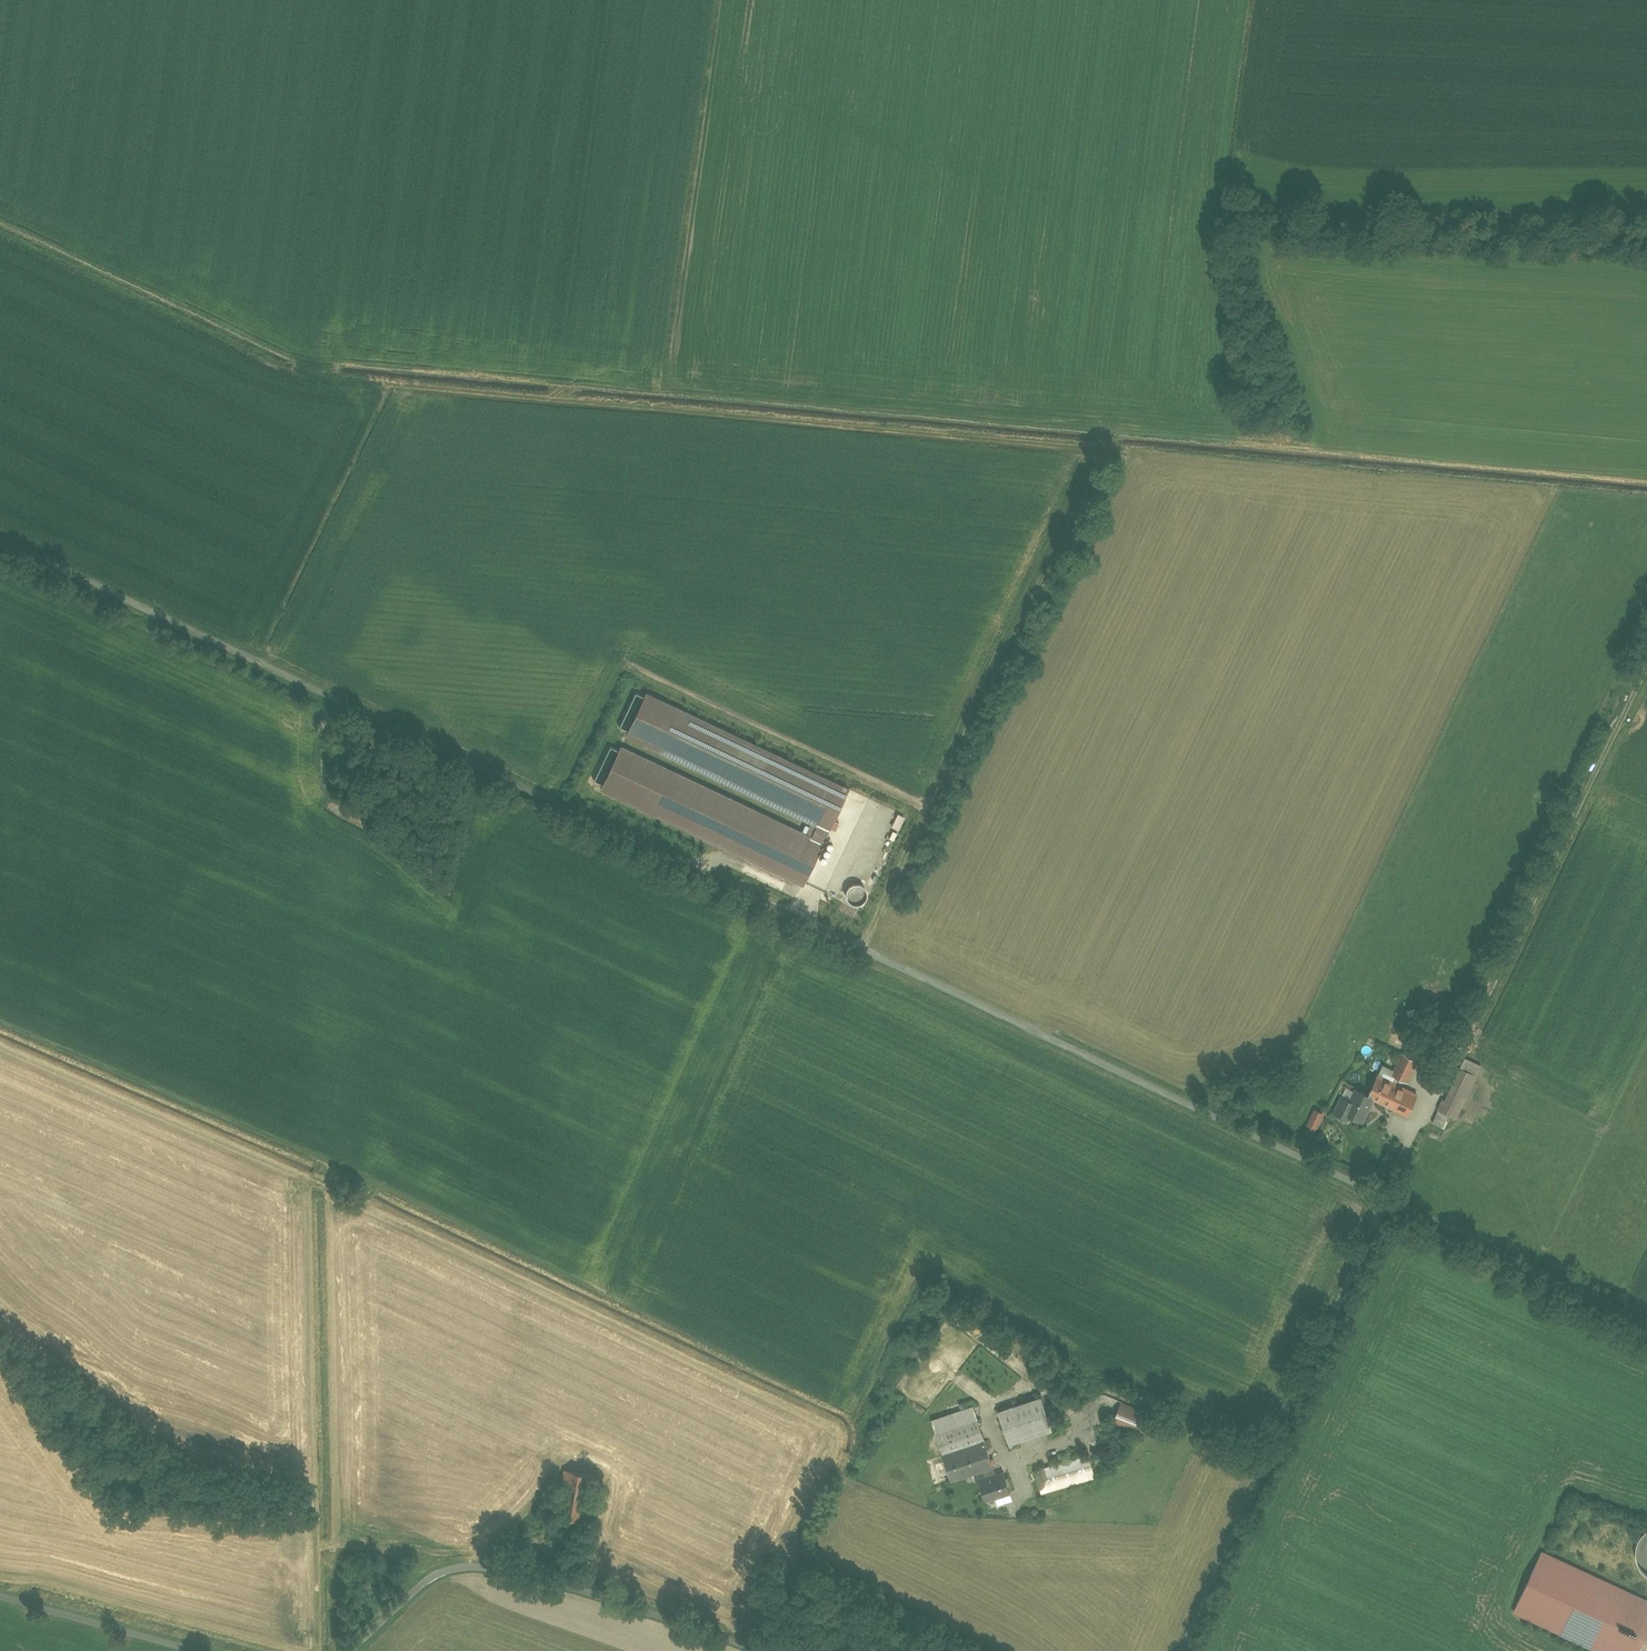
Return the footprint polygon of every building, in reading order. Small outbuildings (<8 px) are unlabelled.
[(850,781),(648,685),(645,691),(630,724),(627,730),(647,739),(812,818),(816,820),(817,817),(830,823),(850,781)] [(630,724),(645,691),(638,687),(622,720),(630,724)] [(643,748),(623,739),(620,745),(604,778),(601,784),(802,880),(823,837),(811,831),(812,829),(808,827),(643,748)] [(604,778),(620,745),(613,742),(597,774),(604,778)] [(890,826),(897,830),(904,817),(896,813),(890,826)] [(830,823),(817,817),(816,820),(812,818),(808,827),(812,829),(811,831),(823,837),(830,823)] [(858,883),(843,887),(846,901),(861,898),(858,883)] [(1424,1038),(1432,1042),(1439,1027),(1431,1023),(1424,1038)] [(1417,1051),(1404,1045),(1393,1067),(1406,1073),(1417,1051)] [(1473,1082),(1484,1058),(1467,1050),(1447,1092),(1445,1091),(1440,1101),(1441,1102),(1452,1107),(1460,1111),(1473,1082)] [(1384,1056),(1377,1053),(1373,1060),(1380,1063),(1384,1056)] [(1419,1088),(1380,1068),(1370,1089),(1377,1092),(1409,1108),(1419,1088)] [(1365,1115),(1377,1092),(1370,1089),(1356,1082),(1351,1093),(1344,1090),(1335,1106),(1347,1112),(1349,1107),(1365,1115)] [(1445,1121),(1452,1107),(1441,1102),(1436,1112),(1435,1116),(1445,1121)] [(1318,1131),(1323,1112),(1311,1108),(1306,1128),(1318,1131)] [(1407,1126),(1398,1123),(1396,1131),(1406,1134),(1407,1131),(1406,1130),(1407,1126)] [(1042,1390),(999,1404),(1010,1437),(1053,1423),(1042,1390)] [(1125,1396),(1117,1419),(1145,1430),(1152,1412),(1154,1406),(1140,1401),(1125,1396)] [(996,1461),(974,1399),(934,1413),(956,1475),(974,1469),(996,1461)] [(1091,1447),(1038,1463),(1044,1485),(1098,1470),(1091,1447)] [(996,1461),(974,1469),(977,1476),(981,1474),(980,1472),(998,1466),(996,1461)] [(998,1466),(980,1472),(981,1474),(987,1491),(1012,1483),(1005,1464),(998,1466)] [(594,1475),(564,1469),(563,1475),(553,1526),(564,1528),(567,1514),(585,1518),(594,1475)] [(1614,1650),(1638,1650),(1646,1632),(1646,1590),(1545,1543),(1516,1605),(1614,1650)] [(1644,1558),(1643,1563),(1638,1562),(1641,1576),(1646,1577),(1646,1557),(1644,1558)]
